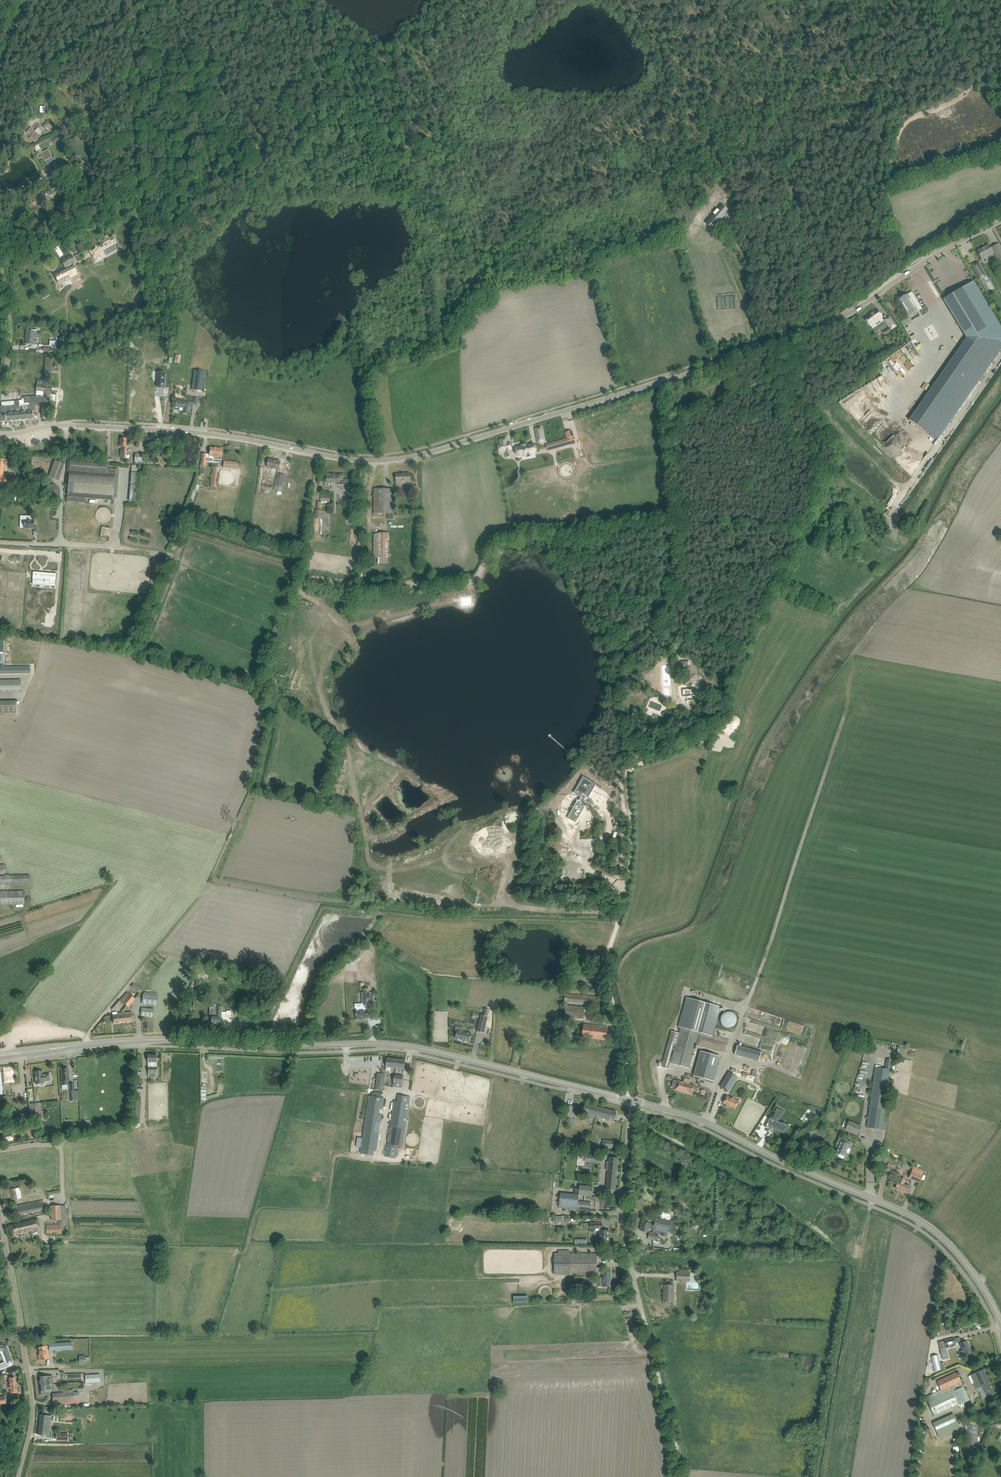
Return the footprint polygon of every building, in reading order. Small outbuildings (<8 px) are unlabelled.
[(47,122),(42,125),(46,130),(51,126),(47,122)] [(30,128),(29,129),(26,132),(31,136),(30,138),(35,142),(41,136),(40,134),(39,135),(30,128)] [(70,141),(74,155),(79,154),(76,140),(70,141)] [(42,158),(47,168),(58,163),(55,157),(52,158),(52,156),(48,149),(36,155),(39,160),(42,158)] [(34,202),(39,201),(47,199),(46,195),(50,194),(50,195),(54,195),(53,190),(56,190),(55,185),(49,186),(49,191),(42,193),(42,194),(36,196),(35,196),(35,195),(29,196),(30,199),(33,198),(34,202)] [(714,215),(706,224),(711,228),(719,219),(718,219),(723,214),(727,210),(723,206),(719,210),(721,212),(716,217),(714,215)] [(977,251),(980,255),(981,258),(987,256),(987,257),(994,253),(991,248),(989,245),(977,251)] [(55,249),(60,259),(65,257),(61,247),(55,249)] [(96,263),(102,259),(96,247),(89,251),(96,263)] [(66,268),(54,275),(58,283),(69,277),(70,278),(78,274),(73,265),(72,265),(71,264),(75,261),(71,255),(61,262),(65,268),(65,267),(66,268)] [(977,262),(971,265),(979,281),(986,278),(977,262)] [(909,420),(938,440),(1000,349),(1000,328),(973,281),(943,299),(967,338),(909,420)] [(922,309),(914,295),(912,296),(910,293),(905,296),(899,300),(910,317),(922,309)] [(870,315),(865,319),(869,325),(873,322),(875,324),(883,319),(881,316),(882,316),(877,310),(869,315),(870,315)] [(897,326),(890,316),(884,320),(889,328),(884,332),(886,335),(891,331),(897,326)] [(35,328),(27,327),(27,331),(26,331),(26,338),(27,338),(26,344),(36,345),(36,340),(33,340),(33,337),(36,338),(37,333),(37,332),(35,331),(35,328)] [(906,352),(913,362),(918,359),(911,348),(906,352)] [(37,385),(36,396),(41,396),(41,402),(44,402),(44,404),(48,404),(48,402),(50,402),(51,392),(52,386),(51,386),(52,366),(52,360),(53,358),(46,358),(44,381),(37,380),(37,385)] [(194,370),(191,390),(201,391),(204,371),(194,370)] [(111,384),(110,396),(117,396),(117,400),(123,401),(123,394),(117,393),(118,384),(111,384)] [(141,386),(141,395),(145,395),(145,397),(151,397),(151,395),(155,395),(155,387),(141,386)] [(0,411),(0,419),(0,421),(2,421),(5,421),(5,422),(10,421),(10,425),(21,424),(21,420),(33,419),(32,414),(32,410),(30,411),(29,405),(27,406),(27,404),(41,402),(41,396),(36,396),(23,397),(24,403),(19,403),(19,401),(6,402),(1,402),(2,406),(0,406),(1,411),(0,411)] [(176,401),(176,402),(175,407),(183,408),(183,413),(188,414),(189,407),(193,408),(193,404),(197,405),(198,398),(194,397),(193,401),(192,401),(192,403),(176,401)] [(521,436),(536,432),(535,427),(520,431),(521,436)] [(500,444),(498,445),(499,451),(504,450),(506,457),(511,456),(509,449),(511,448),(510,442),(507,443),(506,439),(499,440),(500,444)] [(546,445),(547,450),(570,444),(568,439),(546,445)] [(524,445),(516,447),(517,452),(520,451),(520,454),(526,453),(527,457),(532,456),(531,452),(535,451),(533,444),(524,446),(524,445)] [(210,448),(210,453),(210,456),(214,456),(213,460),(221,461),(222,449),(210,448)] [(546,452),(540,453),(542,466),(548,465),(546,452)] [(135,454),(135,464),(153,465),(154,461),(146,460),(146,459),(143,459),(143,454),(135,454)] [(1,482),(2,482),(4,465),(27,468),(28,458),(23,458),(22,458),(18,458),(18,457),(9,456),(8,460),(0,459),(0,482),(1,482)] [(269,459),(268,464),(267,467),(275,469),(274,472),(278,473),(279,470),(281,462),(274,461),(274,460),(269,459)] [(70,460),(70,464),(68,464),(67,474),(69,474),(67,502),(77,502),(78,498),(113,500),(113,499),(117,499),(119,469),(115,469),(115,471),(107,470),(107,463),(70,460)] [(55,461),(49,477),(58,480),(64,464),(55,461)] [(213,466),(211,486),(216,486),(217,471),(218,471),(219,468),(218,468),(218,467),(213,466)] [(259,467),(256,494),(262,495),(263,490),(261,489),(263,468),(266,469),(266,467),(259,467)] [(396,485),(401,485),(401,484),(406,484),(406,485),(410,485),(410,473),(402,473),(402,475),(396,475),(396,485)] [(277,474),(274,491),(282,492),(285,476),(277,474)] [(327,483),(336,483),(336,484),(344,484),(344,483),(348,483),(348,484),(349,484),(349,480),(340,480),(340,476),(332,476),(332,474),(327,474),(327,483)] [(306,480),(295,478),(294,484),(290,483),(288,493),(294,494),(295,490),(302,492),(303,492),(306,480)] [(60,490),(58,486),(55,485),(52,484),(48,486),(46,490),(45,492),(46,495),(48,497),(51,498),(54,499),(58,496),(60,494),(60,490)] [(349,488),(347,488),(347,500),(356,500),(356,496),(358,496),(357,485),(356,485),(349,485),(349,488)] [(374,489),(374,494),(374,513),(388,513),(388,517),(393,517),(393,513),(393,489),(374,489)] [(330,496),(320,495),(320,502),(317,502),(315,518),(322,519),(323,510),(321,510),(321,502),(329,503),(329,501),(330,496)] [(185,510),(191,512),(195,500),(194,500),(194,498),(192,497),(190,501),(188,501),(185,510)] [(24,528),(33,529),(33,532),(37,532),(37,526),(34,526),(34,520),(24,520),(24,528)] [(110,532),(110,527),(102,527),(101,536),(107,536),(107,532),(110,532)] [(374,533),(374,557),(388,557),(388,533),(374,533)] [(33,572),(32,580),(36,581),(35,583),(49,584),(49,583),(56,584),(57,573),(42,572),(41,574),(39,574),(39,572),(33,572)] [(30,667),(4,667),(4,664),(1,664),(1,667),(0,667),(0,674),(30,674),(30,667)] [(678,679),(678,672),(671,673),(667,673),(667,679),(671,679),(671,680),(669,680),(669,687),(680,687),(679,679),(678,679)] [(21,692),(21,679),(11,679),(9,679),(0,680),(0,692),(21,692)] [(567,818),(576,823),(587,804),(585,803),(586,802),(596,784),(588,779),(582,776),(573,793),(580,798),(578,800),(568,818),(567,818)] [(562,831),(561,849),(569,850),(570,831),(562,831)] [(0,875),(0,884),(30,883),(30,874),(9,875),(9,874),(7,874),(7,875),(0,875)] [(0,891),(0,904),(24,904),(24,896),(26,896),(26,892),(24,892),(24,890),(0,891)] [(143,974),(136,983),(136,984),(141,988),(145,984),(149,979),(143,974)] [(127,992),(120,1000),(128,1007),(135,999),(127,992)] [(144,992),(144,994),(143,994),(142,1003),(157,1005),(158,997),(159,993),(144,992)] [(370,992),(362,992),(363,1005),(371,1005),(370,992)] [(565,994),(564,1003),(598,1006),(599,997),(565,994)] [(721,1007),(706,1003),(688,998),(678,1033),(671,1031),(662,1067),(668,1068),(670,1062),(689,1068),(699,1032),(713,1036),(721,1007)] [(565,1005),(564,1019),(583,1020),(584,1006),(565,1005)] [(211,1016),(211,1019),(211,1024),(220,1024),(220,1017),(221,1017),(221,1016),(232,1017),(231,1017),(231,1011),(227,1011),(227,1012),(221,1012),(222,1006),(219,1006),(218,1006),(216,1006),(215,1016),(211,1016)] [(357,1014),(356,1014),(356,1015),(357,1015),(357,1019),(361,1019),(361,1018),(368,1018),(368,1007),(356,1008),(357,1014)] [(141,1008),(141,1015),(153,1016),(153,1009),(141,1008)] [(721,1018),(721,1019),(721,1020),(721,1021),(721,1022),(722,1023),(722,1024),(723,1025),(724,1026),(725,1026),(726,1027),(727,1027),(729,1027),(730,1027),(731,1027),(732,1026),(733,1026),(734,1025),(735,1024),(735,1023),(736,1022),(736,1021),(736,1020),(737,1020),(737,1019),(736,1018),(736,1017),(736,1016),(736,1015),(735,1015),(735,1014),(734,1014),(734,1013),(733,1013),(733,1012),(732,1012),(731,1012),(730,1011),(729,1011),(728,1011),(727,1011),(726,1012),(725,1012),(724,1013),(723,1014),(722,1014),(722,1015),(722,1016),(721,1016),(721,1017),(721,1018)] [(132,1012),(122,1013),(123,1023),(133,1022),(132,1012)] [(113,1016),(113,1019),(113,1024),(123,1023),(122,1013),(117,1013),(117,1015),(113,1016)] [(477,1031),(484,1033),(488,1016),(481,1015),(477,1031)] [(584,1024),(583,1032),(582,1037),(606,1040),(607,1027),(584,1024)] [(457,1032),(455,1038),(469,1042),(471,1033),(463,1031),(464,1028),(456,1026),(455,1031),(457,1032)] [(738,1045),(735,1055),(744,1057),(747,1048),(738,1045)] [(720,1056),(701,1051),(694,1075),(714,1081),(720,1056)] [(148,1054),(148,1059),(148,1062),(148,1078),(157,1077),(157,1054),(148,1054)] [(386,1067),(386,1070),(390,1071),(391,1068),(404,1069),(405,1060),(387,1058),(386,1067)] [(870,1102),(867,1127),(886,1130),(887,1121),(883,1121),(892,1060),(887,1059),(886,1069),(876,1067),(872,1094),(871,1097),(870,1102)] [(36,1084),(45,1083),(45,1082),(50,1081),(49,1074),(43,1074),(42,1071),(40,1071),(40,1070),(36,1071),(36,1072),(35,1072),(35,1076),(36,1084)] [(729,1072),(720,1087),(728,1092),(729,1090),(730,1090),(738,1077),(729,1072)] [(377,1073),(375,1089),(383,1090),(384,1087),(385,1087),(385,1086),(384,1086),(385,1074),(377,1073)] [(394,1075),(393,1082),(393,1087),(402,1088),(403,1076),(394,1075)] [(673,1079),(671,1087),(675,1088),(675,1089),(692,1094),(695,1085),(690,1084),(689,1084),(690,1082),(690,1079),(685,1078),(684,1082),(677,1080),(673,1079)] [(360,1153),(374,1155),(375,1150),(376,1151),(384,1098),(369,1095),(360,1153)] [(386,1144),(385,1156),(394,1157),(396,1148),(397,1149),(398,1146),(403,1147),(410,1096),(398,1095),(397,1101),(393,1100),(390,1122),(388,1122),(388,1124),(390,1124),(387,1144),(386,1144)] [(727,1096),(723,1103),(735,1109),(739,1102),(727,1096)] [(46,1120),(45,1110),(41,1110),(41,1102),(29,1103),(31,1122),(46,1120)] [(583,1113),(596,1116),(598,1112),(601,1113),(602,1108),(585,1104),(584,1109),(583,1113)] [(566,1105),(564,1116),(571,1117),(573,1106),(566,1105)] [(617,1112),(602,1108),(601,1113),(598,1112),(596,1116),(614,1121),(617,1112)] [(770,1117),(768,1121),(777,1125),(775,1128),(783,1132),(783,1131),(784,1132),(787,1128),(782,1126),(783,1123),(777,1121),(784,1112),(785,1112),(777,1108),(775,1112),(775,1113),(773,1118),(770,1117)] [(816,1109),(813,1113),(815,1115),(814,1117),(816,1118),(822,1111),(816,1109)] [(857,1135),(861,1126),(849,1121),(845,1130),(857,1135)] [(12,1132),(2,1134),(3,1142),(14,1140),(12,1132)] [(836,1152),(840,1154),(839,1156),(843,1158),(846,1152),(848,1153),(850,1149),(847,1148),(849,1145),(839,1140),(837,1144),(840,1145),(836,1152)] [(581,1154),(581,1159),(585,1159),(585,1161),(595,1162),(596,1155),(581,1154)] [(606,1190),(615,1191),(619,1158),(609,1157),(609,1162),(607,1161),(606,1167),(608,1168),(606,1190)] [(887,1165),(885,1170),(900,1176),(902,1171),(887,1165)] [(913,1168),(909,1178),(919,1182),(923,1172),(913,1168)] [(898,1181),(897,1184),(895,1188),(908,1193),(911,1186),(904,1183),(905,1179),(900,1177),(898,1181)] [(588,1186),(580,1185),(579,1195),(587,1196),(592,1196),(593,1187),(588,1186)] [(20,1187),(15,1188),(11,1189),(13,1200),(18,1199),(22,1198),(20,1187)] [(561,1192),(560,1199),(559,1208),(590,1211),(591,1202),(578,1201),(579,1194),(561,1192)] [(14,1215),(19,1214),(28,1212),(44,1208),(43,1200),(16,1206),(16,1207),(12,1207),(14,1215)] [(66,1205),(50,1206),(51,1219),(66,1219),(66,1205)] [(641,1230),(646,1232),(648,1232),(649,1227),(653,1228),(652,1232),(661,1234),(667,1235),(671,1221),(656,1218),(654,1225),(650,1224),(650,1223),(643,1222),(641,1230)] [(40,1229),(38,1219),(8,1226),(11,1238),(17,1236),(17,1234),(40,1229)] [(599,1242),(609,1242),(609,1230),(602,1230),(602,1229),(603,1229),(603,1223),(590,1223),(590,1228),(595,1229),(595,1231),(599,1231),(599,1242)] [(61,1224),(47,1224),(47,1232),(62,1232),(61,1224)] [(649,1232),(647,1239),(657,1241),(659,1235),(649,1232)] [(597,1254),(592,1254),(554,1253),(554,1275),(597,1275),(597,1273),(601,1273),(601,1268),(597,1268),(597,1254)] [(677,1271),(676,1280),(689,1280),(690,1272),(677,1271)] [(600,1277),(600,1286),(603,1286),(605,1286),(605,1287),(606,1287),(606,1286),(610,1286),(610,1282),(609,1282),(609,1279),(611,1279),(611,1272),(603,1272),(603,1277),(600,1277)] [(664,1301),(669,1301),(673,1301),(673,1292),(672,1292),(672,1285),(669,1285),(664,1285),(664,1301)] [(954,1338),(945,1340),(945,1341),(946,1346),(946,1348),(956,1345),(955,1342),(961,1341),(960,1337),(954,1338)] [(972,1352),(967,1341),(959,1344),(962,1350),(959,1351),(962,1357),(972,1352)] [(13,1362),(10,1353),(9,1354),(8,1352),(9,1352),(7,1346),(0,1345),(0,1351),(1,1351),(3,1352),(6,1362),(0,1364),(0,1370),(6,1368),(6,1367),(6,1368),(13,1365),(12,1363),(13,1362)] [(47,1346),(43,1346),(38,1347),(40,1354),(38,1355),(39,1361),(49,1359),(47,1346)] [(958,1355),(951,1359),(953,1364),(960,1360),(958,1355)] [(970,1375),(977,1390),(978,1392),(979,1391),(981,1396),(985,1394),(986,1396),(994,1392),(984,1369),(970,1375)] [(937,1381),(941,1391),(942,1392),(951,1387),(961,1382),(957,1372),(937,1381)] [(92,1375),(86,1375),(86,1383),(93,1382),(100,1382),(99,1374),(92,1375)] [(41,1392),(54,1390),(52,1375),(39,1377),(41,1392)] [(9,1382),(10,1386),(8,1386),(9,1389),(10,1389),(11,1393),(18,1392),(16,1381),(15,1381),(15,1377),(9,1378),(10,1382),(9,1382)] [(942,1392),(927,1398),(935,1416),(959,1406),(960,1407),(966,1405),(965,1403),(970,1400),(964,1386),(953,1391),(951,1387),(942,1392)] [(79,1392),(73,1392),(73,1390),(63,1391),(63,1393),(52,1394),(54,1409),(58,1408),(58,1404),(80,1403),(80,1399),(79,1392)] [(959,1426),(953,1413),(932,1422),(938,1435),(959,1426)] [(38,1435),(43,1435),(49,1436),(50,1431),(47,1431),(48,1420),(51,1421),(52,1416),(40,1415),(38,1435)] [(966,1433),(966,1445),(980,1445),(980,1443),(977,1443),(977,1418),(966,1418),(966,1429),(965,1429),(965,1433),(966,1433)]
